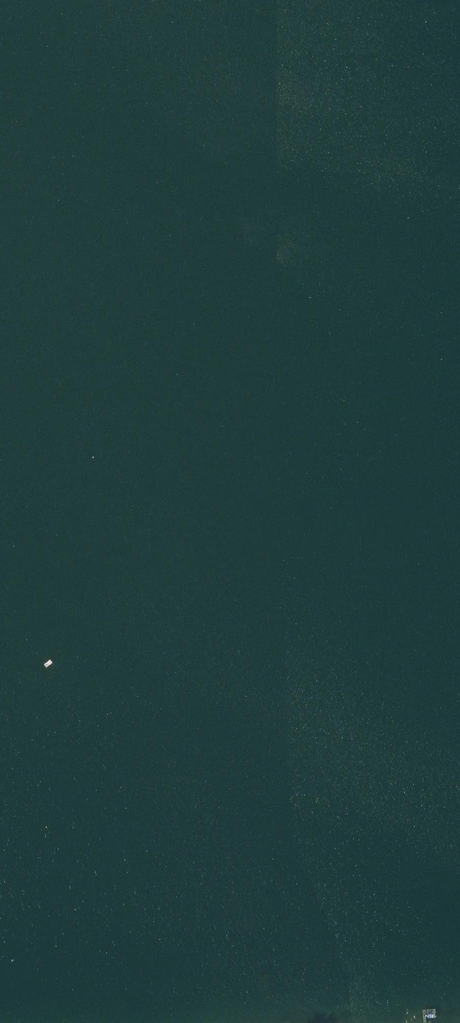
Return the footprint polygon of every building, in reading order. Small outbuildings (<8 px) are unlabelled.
[(249,963),(250,967),(266,964),(264,953),(259,953),(261,961),(249,963)] [(274,1001),(267,972),(251,975),(253,981),(264,978),(269,1002),(274,1001)]
